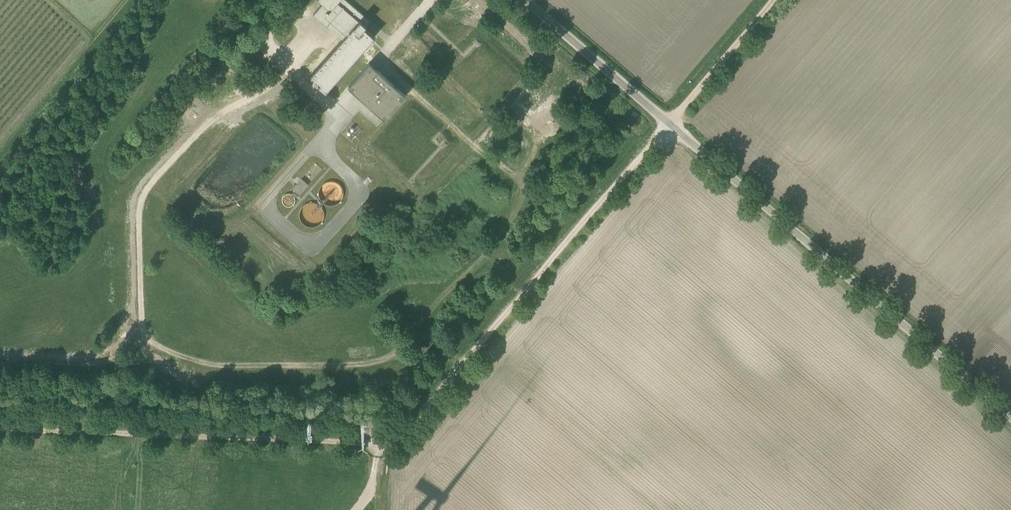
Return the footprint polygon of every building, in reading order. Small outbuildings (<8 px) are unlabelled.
[(339,36),(342,39),(311,74),(317,79),(315,82),(326,91),(368,44),(375,36),(364,27),(366,25),(366,26),(371,21),(347,0),(318,0),(322,3),(313,14),(339,36)] [(369,63),(349,86),(385,118),(406,95),(369,63)] [(315,163),(305,175),(311,180),(321,168),(315,163)] [(309,184),(302,178),(293,188),(300,194),(309,184)] [(326,178),(318,193),(334,202),(342,186),(326,178)]
